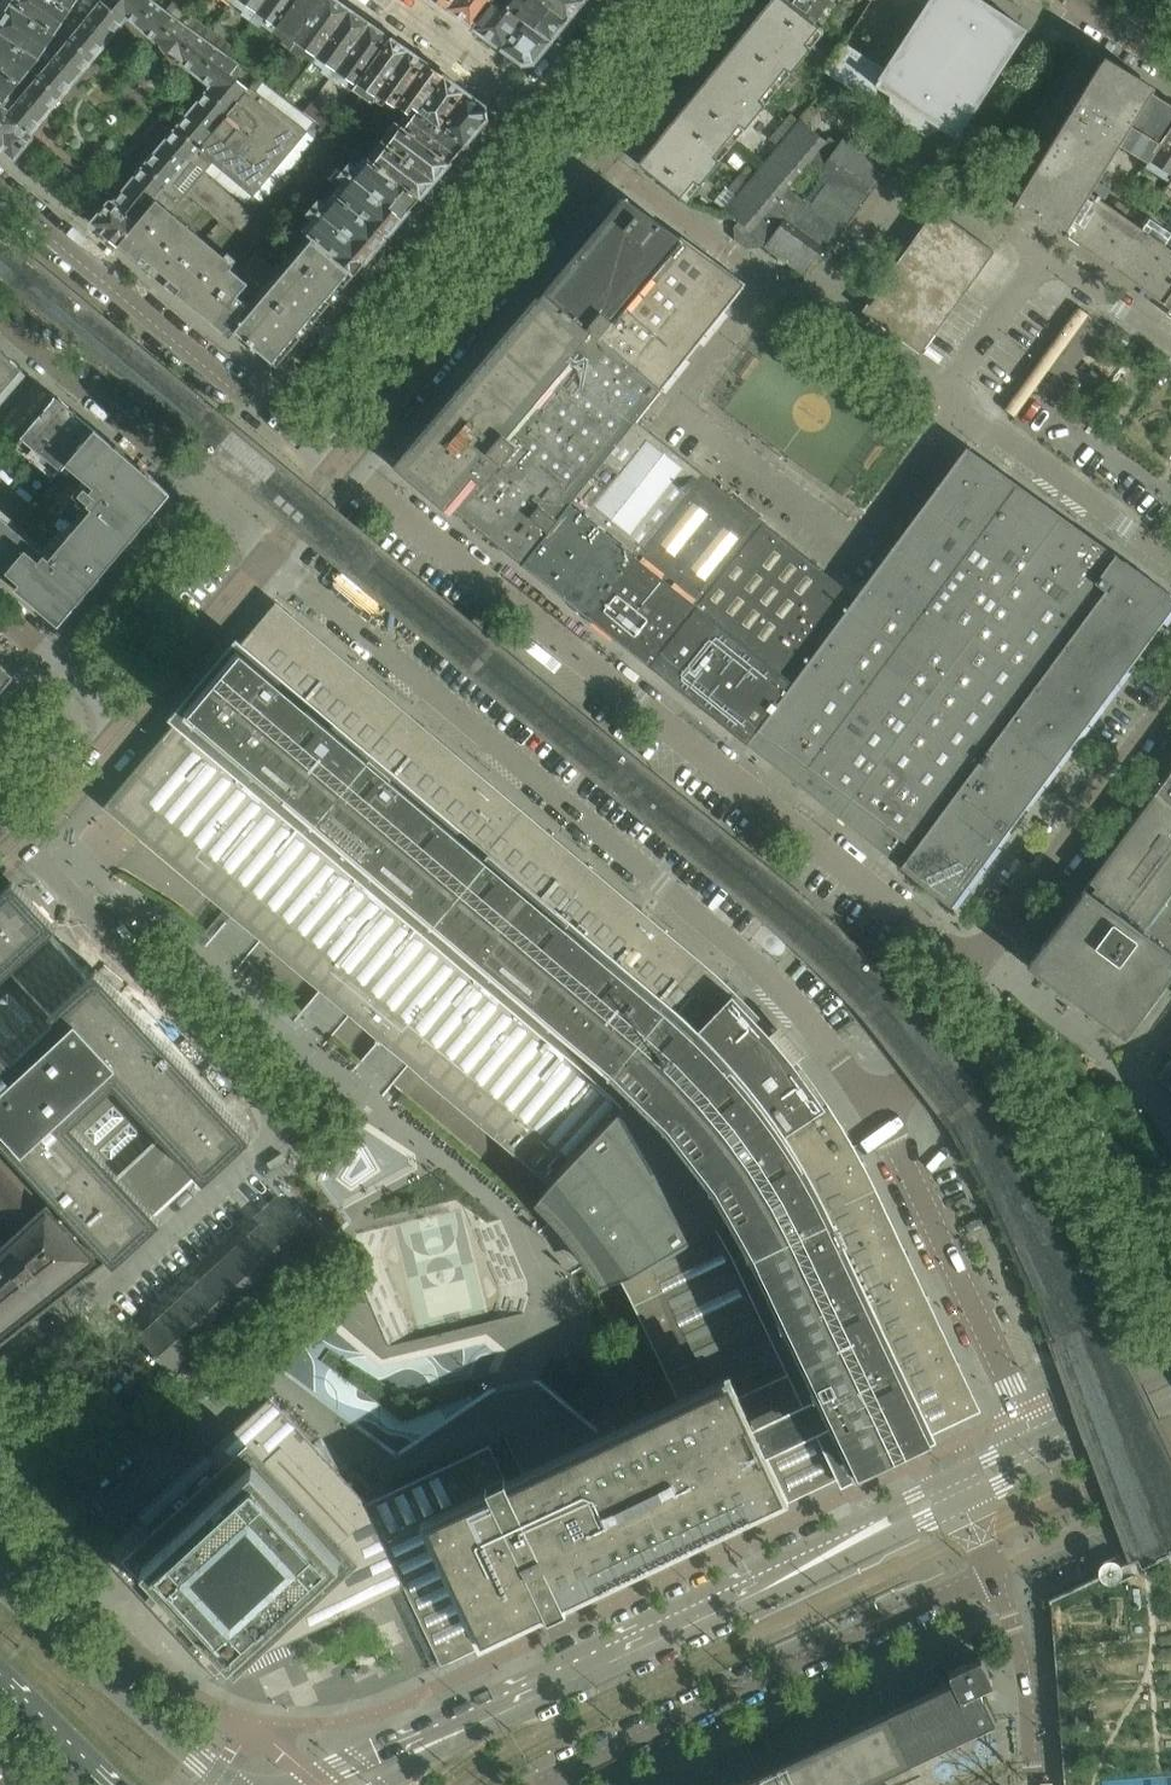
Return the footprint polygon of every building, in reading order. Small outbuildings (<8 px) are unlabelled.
[(12,5),(53,35),(71,9),(58,0),(15,0),(12,5)] [(71,9),(77,0),(58,0),(71,9)] [(125,20),(115,12),(100,0),(100,1),(85,19),(109,39),(125,20)] [(100,0),(115,12),(125,0),(100,0)] [(115,12),(125,20),(128,17),(139,26),(158,3),(154,0),(125,0),(115,12)] [(165,0),(154,0),(158,3),(169,12),(175,4),(172,2),(171,4),(165,0)] [(247,7),(241,15),(251,23),(267,0),(238,0),(247,7)] [(251,23),(260,29),(266,21),(277,29),(297,0),(267,0),(251,23)] [(277,29),(287,36),(281,44),(291,52),(328,0),(297,0),(277,29)] [(338,0),(328,0),(291,52),(300,59),(307,51),(318,59),(352,11),(338,0)] [(445,6),(472,26),(490,0),(450,0),(445,6)] [(472,26),(524,63),(534,62),(550,41),(493,0),(490,0),(472,26)] [(535,0),(506,0),(505,0),(493,0),(550,41),(566,22),(535,0)] [(566,22),(584,0),(535,0),(566,22)] [(732,49),(774,82),(785,68),(791,73),(824,31),(786,0),(771,0),(767,6),(771,10),(759,24),(755,21),(732,49)] [(817,19),(829,0),(788,0),(817,19)] [(1016,45),(1027,29),(982,0),(929,0),(926,4),(885,68),(844,43),(826,72),(957,156),(976,128),(967,122),(1016,45)] [(169,12),(158,3),(139,26),(159,43),(179,19),(169,12)] [(195,19),(175,4),(169,12),(179,19),(190,27),(195,19)] [(0,23),(0,34),(36,59),(53,35),(12,5),(0,23)] [(371,24),(352,11),(318,59),(327,65),(321,74),(331,81),(371,24)] [(109,39),(85,19),(69,38),(94,58),(109,39)] [(179,19),(159,43),(166,55),(181,61),(201,36),(190,27),(179,19)] [(214,34),(195,19),(190,27),(201,36),(209,42),(214,34)] [(390,38),(371,24),(331,81),(340,88),(346,79),(355,86),(390,38)] [(19,82),(36,59),(0,34),(0,69),(19,82)] [(233,48),(214,34),(209,42),(221,51),(227,56),(233,48)] [(201,36),(181,61),(200,77),(221,51),(209,42),(201,36)] [(94,58),(69,38),(54,56),(78,77),(94,58)] [(408,51),(390,38),(355,86),(352,91),(369,104),(375,96),(408,51)] [(709,77),(686,105),(728,139),(740,124),(745,129),(779,87),(773,83),(774,82),(732,49),(721,62),(725,66),(713,81),(709,77)] [(249,91),(232,77),(240,66),(227,56),(221,51),(200,77),(211,86),(208,90),(233,110),(249,91)] [(426,63),(408,51),(375,96),(393,109),(394,106),(426,63)] [(78,77),(54,56),(37,76),(61,96),(78,77)] [(1119,144),(1148,162),(1170,127),(1170,121),(1146,105),(1154,93),(1152,91),(1155,87),(1105,56),(1103,60),(1013,206),(1063,236),(1065,233),(1149,293),(1170,262),(1170,249),(1090,191),(1119,144)] [(444,77),(426,63),(394,106),(402,112),(405,115),(411,107),(419,112),(444,77)] [(8,111),(16,101),(9,96),(19,82),(0,69),(0,106),(8,111)] [(61,96),(37,76),(27,88),(22,94),(46,114),(61,96)] [(464,145),(488,117),(487,107),(444,77),(419,112),(440,128),(464,145)] [(263,205),(326,130),(333,121),(311,103),(303,113),(258,79),(249,91),(233,110),(216,129),(200,148),(185,166),(169,185),(157,199),(172,212),(192,188),(242,230),(255,214),(263,205)] [(208,90),(192,109),(216,129),(233,110),(208,90)] [(16,101),(8,111),(6,114),(30,134),(46,114),(22,94),(16,101)] [(668,137),(663,133),(639,163),(680,197),(694,180),(700,185),(733,144),(728,139),(686,105),(675,118),(680,122),(668,137)] [(464,145),(440,128),(419,112),(411,107),(405,115),(402,112),(393,123),(448,164),(464,145)] [(216,129),(192,109),(176,128),(200,148),(216,129)] [(30,134),(6,114),(0,121),(0,146),(15,159),(33,136),(30,134)] [(780,146),(748,184),(739,176),(729,189),(738,196),(726,210),(743,224),(739,228),(740,238),(748,245),(758,244),(762,238),(768,243),(765,247),(804,275),(814,260),(820,264),(880,182),(874,178),(885,163),(846,135),(836,149),(801,120),(800,122),(791,114),(771,139),(780,146)] [(448,164),(393,123),(392,122),(379,140),(434,181),(448,164)] [(1148,162),(1149,162),(1150,160),(1170,173),(1170,127),(1148,162)] [(200,148),(176,128),(161,146),(185,166),(200,148)] [(434,181),(379,140),(364,158),(418,199),(434,181)] [(185,166),(161,146),(145,166),(169,185),(185,166)] [(418,199),(364,158),(358,165),(351,160),(342,170),(403,218),(418,199)] [(169,185),(145,166),(129,184),(153,204),(157,199),(169,185)] [(403,218),(342,170),(336,178),(348,188),(339,199),(387,237),(403,218)] [(153,204),(129,184),(114,203),(138,222),(153,204)] [(624,197),(539,297),(661,391),(745,285),(624,197)] [(387,237),(339,199),(331,207),(319,198),(313,206),(371,254),(387,237)] [(234,264),(172,212),(157,199),(153,204),(138,222),(119,245),(156,276),(161,271),(172,280),(181,288),(176,293),(196,310),(231,268),(234,264)] [(138,222),(114,203),(111,200),(93,223),(119,245),(138,222)] [(371,254),(313,206),(305,215),(316,224),(308,233),(313,238),(313,239),(355,274),(371,254)] [(863,311),(921,353),(995,252),(936,209),(863,311)] [(355,274),(313,239),(282,275),(236,331),(252,345),(256,340),(263,345),(259,350),(277,366),(355,274)] [(7,247),(6,246),(0,253),(0,275),(17,289),(34,269),(7,247)] [(236,331),(282,275),(256,253),(241,272),(240,271),(238,274),(231,268),(196,310),(225,333),(231,326),(236,331)] [(64,294),(35,270),(34,269),(17,289),(47,314),(64,294)] [(92,317),(66,295),(64,294),(47,314),(76,338),(92,317)] [(661,391),(539,297),(537,295),(394,465),(445,509),(448,505),(523,564),(637,421),(661,391)] [(1080,310),(1006,413),(1017,421),(1091,318),(1080,310)] [(23,368),(0,349),(0,396),(23,368)] [(36,380),(28,373),(0,406),(0,424),(36,380)] [(56,397),(36,380),(0,424),(0,434),(14,446),(17,442),(56,397)] [(70,465),(98,431),(56,396),(56,397),(17,442),(59,478),(70,465)] [(588,617),(702,473),(637,421),(523,564),(588,617)] [(0,515),(0,572),(59,622),(170,492),(98,431),(70,465),(86,479),(90,482),(37,546),(0,515)] [(1170,609),(1170,594),(967,447),(857,596),(856,596),(747,743),(747,744),(748,743),(902,865),(901,866),(951,906),(1170,609)] [(649,665),(763,522),(702,473),(588,617),(649,665)] [(333,551),(350,531),(337,520),(328,530),(319,540),(333,551)] [(747,743),(856,596),(763,522),(649,665),(747,743)] [(377,555),(351,533),(351,532),(350,531),(333,551),(363,576),(380,556),(378,554),(377,555)] [(407,579),(381,558),(382,557),(380,556),(363,576),(392,600),(409,580),(407,579)] [(436,603),(410,582),(411,581),(409,580),(392,600),(421,625),(438,604),(437,602),(436,603)] [(797,1060),(773,1032),(769,1027),(761,1019),(750,1007),(743,999),(735,992),(700,960),(277,602),(245,640),(239,635),(168,719),(183,732),(114,815),(520,1158),(548,1182),(541,1196),(549,1204),(557,1213),(565,1222),(573,1232),(581,1242),(588,1251),(595,1262),(601,1272),(607,1282),(622,1278),(678,1397),(666,1403),(508,1478),(506,1475),(490,1445),(366,1504),(405,1587),(442,1666),(549,1615),(568,1606),(567,1604),(725,1529),(737,1523),(739,1525),(839,1478),(842,1485),(940,1438),(937,1432),(982,1410),(959,1364),(876,1188),(853,1145),(848,1135),(842,1126),(834,1112),(828,1103),(797,1060)] [(466,628),(439,606),(440,605),(438,604),(421,625),(451,649),(468,629),(466,628)] [(494,652),(469,631),(470,630),(468,629),(451,649),(480,673),(497,653),(495,651),(494,652)] [(523,677),(498,655),(499,655),(497,653),(480,673),(509,698),(526,677),(524,676),(523,677)] [(0,663),(0,693),(15,675),(0,663)] [(553,701),(527,680),(528,679),(526,677),(509,698),(538,722),(555,702),(553,700),(553,701)] [(583,726),(556,704),(557,703),(555,702),(538,722),(567,745),(582,728),(583,726)] [(577,754),(592,736),(594,733),(584,725),(583,726),(582,728),(567,745),(577,754)] [(624,793),(638,776),(640,774),(641,772),(631,764),(614,784),(624,793)] [(1154,795),(1170,807),(1170,772),(1154,795)] [(640,774),(638,776),(624,793),(655,819),(672,798),(670,796),(669,797),(640,774)] [(1170,975),(1170,807),(1154,795),(1028,966),(1125,1037),(1170,975)] [(701,824),(673,800),(674,799),(672,798),(655,819),(687,845),(704,824),(702,823),(701,824)] [(733,849),(705,826),(706,825),(704,824),(687,845),(718,871),(735,849),(734,848),(733,849)] [(764,874),(736,851),(737,850),(735,849),(718,871),(748,897),(766,874),(765,873),(764,874)] [(797,900),(767,877),(768,876),(766,874),(748,897),(778,922),(780,924),(799,901),(797,899),(797,900)] [(107,1257),(109,1255),(115,1262),(162,1218),(156,1212),(199,1173),(205,1179),(252,1136),(97,968),(90,974),(51,932),(57,926),(14,879),(0,892),(0,1140),(107,1257)] [(826,927),(799,903),(800,902),(799,901),(780,924),(810,951),(829,928),(827,926),(826,927)] [(855,955),(830,930),(830,929),(829,928),(810,951),(838,979),(857,956),(856,955),(855,955)] [(885,983),(859,958),(859,957),(857,956),(838,979),(865,1006),(885,983)] [(896,1017),(903,1005),(885,983),(865,1006),(887,1033),(896,1017)] [(1157,1082),(1170,1094),(1170,1063),(1157,1082)] [(0,1140),(0,1341),(107,1257),(0,1140)] [(1026,1166),(1025,1163),(983,1189),(1000,1225),(1044,1196),(1026,1166)] [(1016,1261),(1064,1230),(1044,1196),(1000,1225),(1016,1261)] [(192,1369),(325,1247),(279,1197),(147,1319),(152,1326),(139,1337),(174,1375),(187,1363),(192,1369)] [(1032,1296),(1084,1263),(1076,1249),(1064,1230),(1016,1261),(1032,1296)] [(1046,1334),(1102,1299),(1086,1267),(1084,1263),(1032,1296),(1046,1334)] [(1053,1352),(1113,1323),(1109,1314),(1110,1314),(1102,1299),(1046,1334),(1053,1352)] [(405,1587),(366,1504),(271,1398),(102,1554),(216,1677),(230,1670),(235,1677),(254,1659),(405,1587)] [(1163,1546),(1170,1575),(1170,1542),(1163,1546)] [(1170,1605),(1170,1575),(1163,1546),(1139,1557),(1100,1576),(1100,1575),(1049,1599),(1051,1602),(1051,1603),(1052,1612),(1051,1612),(1051,1615),(1170,1605)] [(1051,1615),(1052,1618),(1053,1618),(1055,1651),(1054,1650),(1054,1654),(1170,1644),(1170,1605),(1051,1615)] [(1054,1654),(1055,1657),(1056,1657),(1058,1690),(1057,1690),(1057,1693),(1170,1683),(1170,1644),(1054,1654)] [(981,1657),(949,1673),(953,1682),(855,1729),(852,1725),(776,1761),(750,1774),(752,1778),(737,1784),(876,1784),(874,1780),(878,1778),(877,1777),(977,1730),(996,1721),(985,1697),(984,1698),(980,1689),(993,1683),(981,1657)] [(1170,1722),(1170,1683),(1057,1693),(1057,1696),(1058,1696),(1061,1728),(1060,1728),(1060,1731),(1170,1722)] [(1063,1770),(1063,1773),(1064,1773),(1065,1784),(1170,1784),(1170,1761),(1063,1770)]
